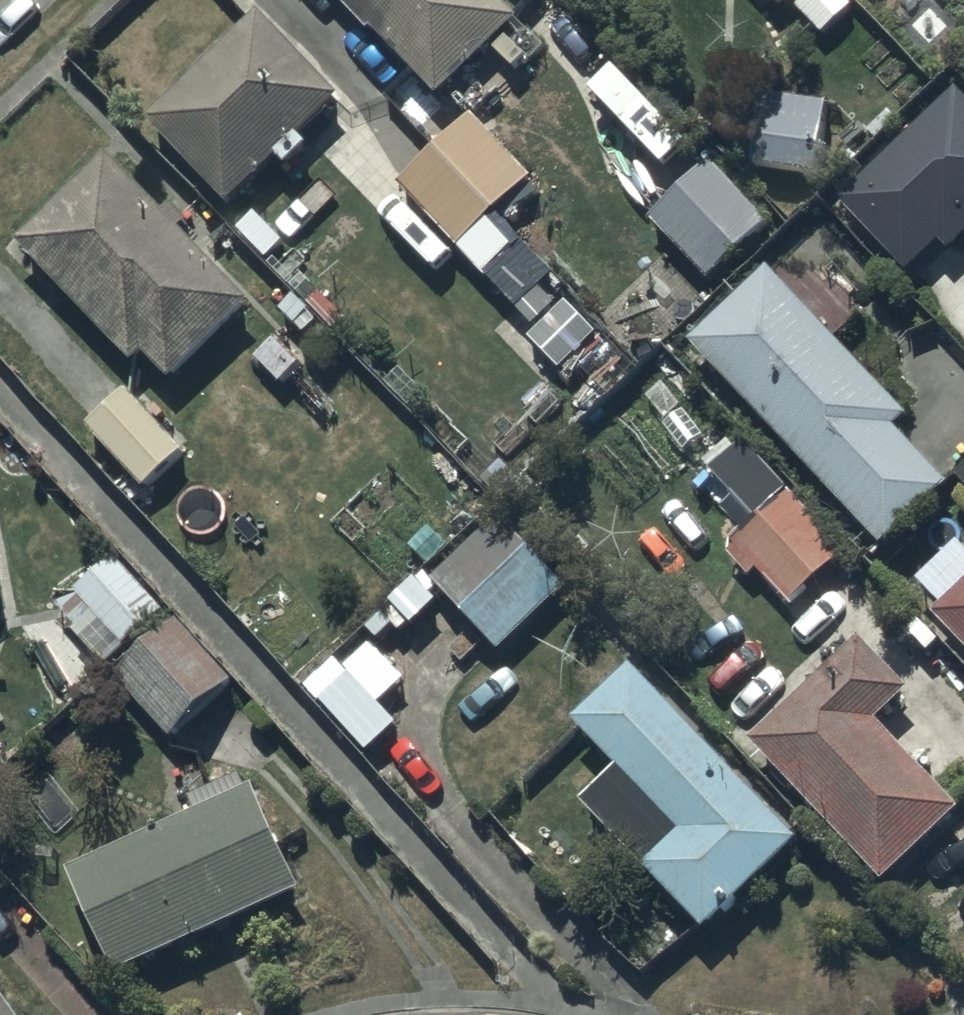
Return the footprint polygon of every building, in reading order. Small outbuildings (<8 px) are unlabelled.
[(494,0),(336,0),(350,14),(346,18),(372,45),(376,42),(440,109),(523,31),(494,0)] [(776,13),(791,0),(764,0),(776,13)] [(347,110),(264,25),(151,136),(234,220),(285,170),(294,179),(317,156),(308,148),(347,110)] [(824,185),(832,113),(764,105),(755,176),(824,185)] [(474,124),(400,194),(518,319),(557,282),(517,241),(529,230),(512,212),(536,189),(474,124)] [(111,168),(21,257),(136,375),(146,365),(173,393),(253,316),(184,245),(193,236),(177,219),(168,227),(111,168)] [(714,170),(653,228),(712,290),(773,231),(714,170)] [(769,277),(690,351),(885,558),(951,495),(898,438),(910,426),(769,277)] [(128,400),(89,438),(146,498),(185,460),(128,400)] [(790,611),(847,557),(742,445),(708,476),(761,533),(731,561),(753,585),(760,579),(790,611)] [(506,521),(435,587),(500,658),(571,592),(506,521)] [(936,625),(963,655),(963,556),(962,554),(922,591),(946,615),(936,625)] [(169,621),(117,565),(61,617),(79,636),(76,640),(109,676),(169,621)] [(237,691),(181,629),(117,687),(173,749),(237,691)] [(335,665),(305,693),(370,761),(399,733),(380,713),(409,686),(375,649),(346,676),(335,665)] [(865,651),(754,755),(885,895),(963,821),(879,732),(912,701),(865,651)] [(805,855),(636,679),(577,735),(622,781),(585,816),(710,946),(805,855)] [(73,883),(121,987),(304,902),(256,799),(251,801),(242,782),(193,804),(202,824),(73,883)] [(0,998),(0,1014),(12,1014),(0,998)]
